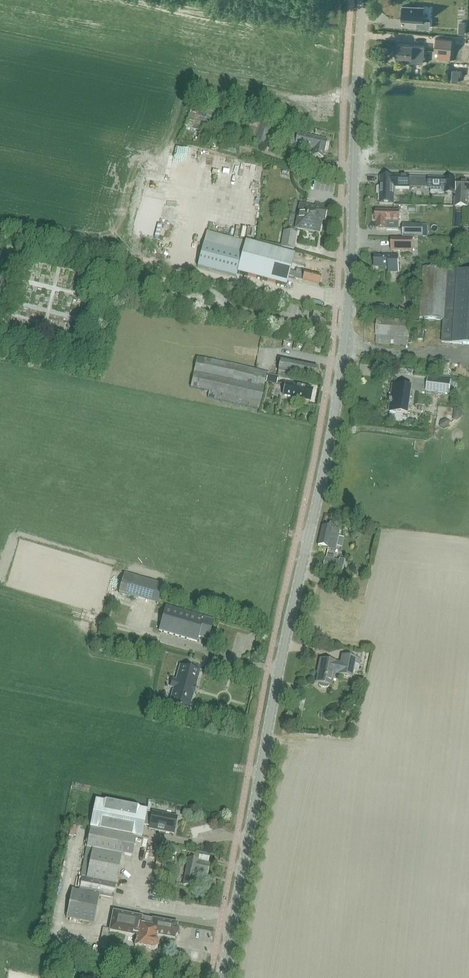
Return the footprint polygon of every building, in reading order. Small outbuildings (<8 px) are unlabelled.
[(423,6),(403,5),(402,20),(417,21),(417,27),(429,28),(430,21),(423,20),(423,6)] [(437,38),(435,51),(439,52),(439,60),(451,61),(452,53),(453,40),(451,40),(443,39),(437,38)] [(398,44),(397,56),(411,57),(411,62),(423,63),(425,47),(412,45),(398,44)] [(208,109),(193,104),(185,127),(201,132),(203,125),(212,128),(218,110),(209,107),(208,109)] [(288,138),(290,139),(291,132),(290,132),(290,130),(253,119),(251,123),(246,122),(243,132),(248,133),(246,141),(268,148),(269,145),(278,148),(282,135),(289,136),(288,138)] [(327,140),(309,136),(291,132),(290,139),(289,144),(313,149),(312,156),(323,158),(324,152),(327,140)] [(240,146),(224,141),(221,150),(237,155),(240,146)] [(311,153),(305,152),(303,163),(309,164),(309,160),(310,160),(311,153)] [(410,177),(410,176),(401,176),(401,178),(380,178),(380,187),(378,187),(378,193),(380,193),(379,203),(393,204),(393,187),(410,188),(410,186),(410,177)] [(410,177),(410,186),(428,187),(428,186),(428,178),(410,177)] [(455,195),(455,179),(428,178),(428,186),(428,187),(428,188),(431,188),(431,194),(455,195)] [(457,181),(456,206),(467,207),(468,190),(468,182),(457,181)] [(327,210),(300,205),(296,229),(320,233),(321,224),(321,220),(325,221),(327,210)] [(376,210),(376,211),(374,212),(374,217),(375,218),(375,223),(376,223),(376,230),(387,230),(387,223),(400,223),(400,210),(376,210)] [(423,224),(403,224),(403,237),(418,238),(418,239),(423,240),(423,237),(427,237),(427,226),(423,225),(423,224)] [(297,233),(284,231),(281,247),(295,250),(297,233)] [(289,277),(290,272),(294,255),(206,233),(197,267),(236,277),(237,274),(286,286),(288,277),(289,277)] [(413,239),(391,239),(391,252),(413,252),(413,239)] [(400,256),(374,256),(374,268),(388,269),(388,274),(399,274),(400,256)] [(424,269),(420,319),(444,320),(442,343),(452,343),(468,345),(468,272),(424,269)] [(321,276),(297,270),(296,273),(290,272),(289,277),(295,278),(294,279),(318,285),(321,276)] [(385,305),(376,304),(376,312),(385,313),(385,305)] [(94,328),(96,317),(88,315),(86,326),(94,328)] [(419,322),(410,322),(410,319),(376,316),(375,333),(376,333),(376,344),(408,346),(409,335),(410,326),(419,327),(419,322)] [(211,360),(197,357),(190,387),(209,391),(208,398),(259,410),(267,373),(255,369),(211,360)] [(314,379),(316,366),(280,359),(278,372),(314,379)] [(278,377),(267,375),(266,382),(277,384),(278,377)] [(451,381),(428,378),(426,391),(449,394),(451,381)] [(314,389),(285,383),(282,396),(311,402),(314,389)] [(408,414),(412,388),(395,386),(395,392),(393,391),(391,400),(390,400),(390,403),(391,403),(390,412),(408,414)] [(455,407),(453,419),(457,420),(461,416),(462,412),(458,407),(455,407)] [(441,421),(440,425),(444,427),(448,425),(449,421),(445,419),(441,421)] [(344,538),(339,537),(341,531),(322,527),(318,545),(337,549),(337,547),(342,548),(344,538)] [(327,554),(326,558),(325,558),(323,568),(342,572),(344,560),(339,559),(338,561),(334,560),(335,556),(327,554)] [(162,585),(133,576),(124,574),(119,593),(156,604),(162,585)] [(344,583),(338,581),(335,588),(341,590),(344,583)] [(198,642),(199,637),(208,640),(214,621),(166,607),(159,631),(198,642)] [(317,670),(316,673),(318,674),(316,683),(319,683),(319,685),(320,687),(321,687),(325,688),(327,688),(329,687),(330,686),(333,674),(351,678),(352,672),(358,673),(361,660),(355,659),(343,656),(341,664),(319,659),(317,670)] [(188,708),(198,671),(180,666),(176,680),(172,679),(170,687),(175,689),(171,703),(188,708)] [(143,826),(146,813),(147,810),(95,800),(90,828),(141,838),(143,826)] [(146,813),(143,826),(149,827),(149,829),(173,834),(175,827),(174,826),(173,825),(172,825),(174,817),(175,817),(152,812),(152,814),(146,813)] [(132,856),(135,839),(90,830),(86,847),(80,878),(81,878),(79,892),(71,890),(66,918),(94,924),(99,896),(113,898),(116,884),(122,854),(132,856)] [(180,854),(181,849),(171,847),(167,846),(165,854),(169,855),(170,852),(180,854)] [(190,852),(188,859),(183,885),(194,887),(197,872),(207,874),(210,864),(200,862),(200,861),(199,861),(200,854),(190,852)] [(171,896),(172,890),(167,889),(168,883),(164,882),(161,893),(171,896)] [(157,936),(158,936),(175,939),(176,936),(178,935),(179,930),(177,927),(178,924),(153,920),(142,918),(143,917),(113,912),(110,931),(137,937),(135,947),(155,951),(155,950),(158,949),(159,943),(156,940),(157,936)]
